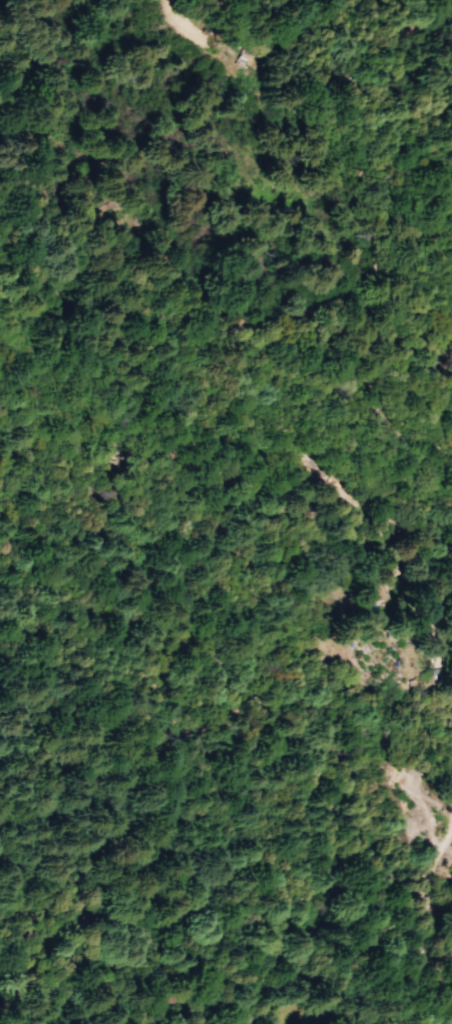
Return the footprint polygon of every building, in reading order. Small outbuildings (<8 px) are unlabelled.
[(367,545),(353,551),(358,563),(372,557),(367,545)] [(396,597),(386,603),(377,589),(387,583),(396,597)] [(414,770),(412,769),(410,770),(409,773),(409,776),(410,778),(413,780),(415,780),(418,780),(418,777),(415,777),(413,777),(412,775),(412,773),(414,770)]
